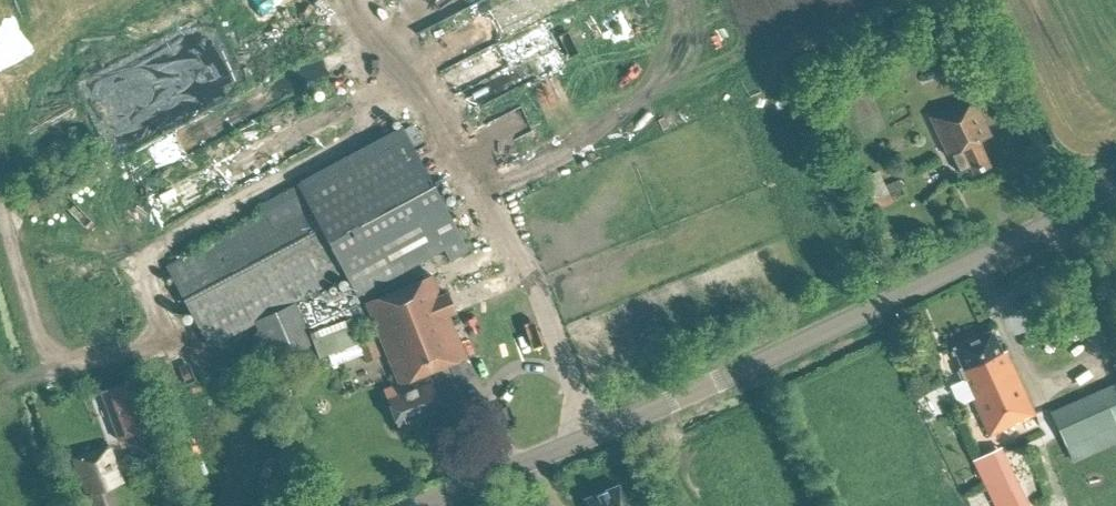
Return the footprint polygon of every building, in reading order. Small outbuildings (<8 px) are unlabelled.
[(988,166),(977,142),(991,135),(972,97),(928,118),(947,156),(951,154),(959,171),(969,166),(972,173),(988,166)] [(460,237),(400,126),(295,184),(300,193),(165,266),(208,347),(254,322),(258,332),(250,335),(264,366),(313,343),(294,301),(344,274),(356,295),(417,262),(442,247),(449,261),(468,251),(460,237)] [(872,210),(892,201),(878,170),(858,178),(872,210)] [(440,293),(432,274),(365,302),(401,392),(386,398),(397,427),(442,408),(427,372),(465,356),(448,314),(455,312),(446,291),(440,293)] [(1002,353),(991,330),(952,348),(961,366),(958,368),(989,435),(1034,414),(1005,351),(1002,353)] [(366,361),(381,356),(373,337),(358,343),(366,361)] [(135,376),(100,389),(118,439),(154,426),(135,376)] [(1115,423),(1115,381),(1101,388),(1051,411),(1065,445),(1115,423)] [(109,487),(122,482),(108,444),(72,457),(86,494),(79,497),(83,505),(116,505),(109,487)] [(991,450),(971,460),(993,505),(1018,505),(991,450)] [(617,484),(583,498),(586,505),(626,505),(617,484)]
